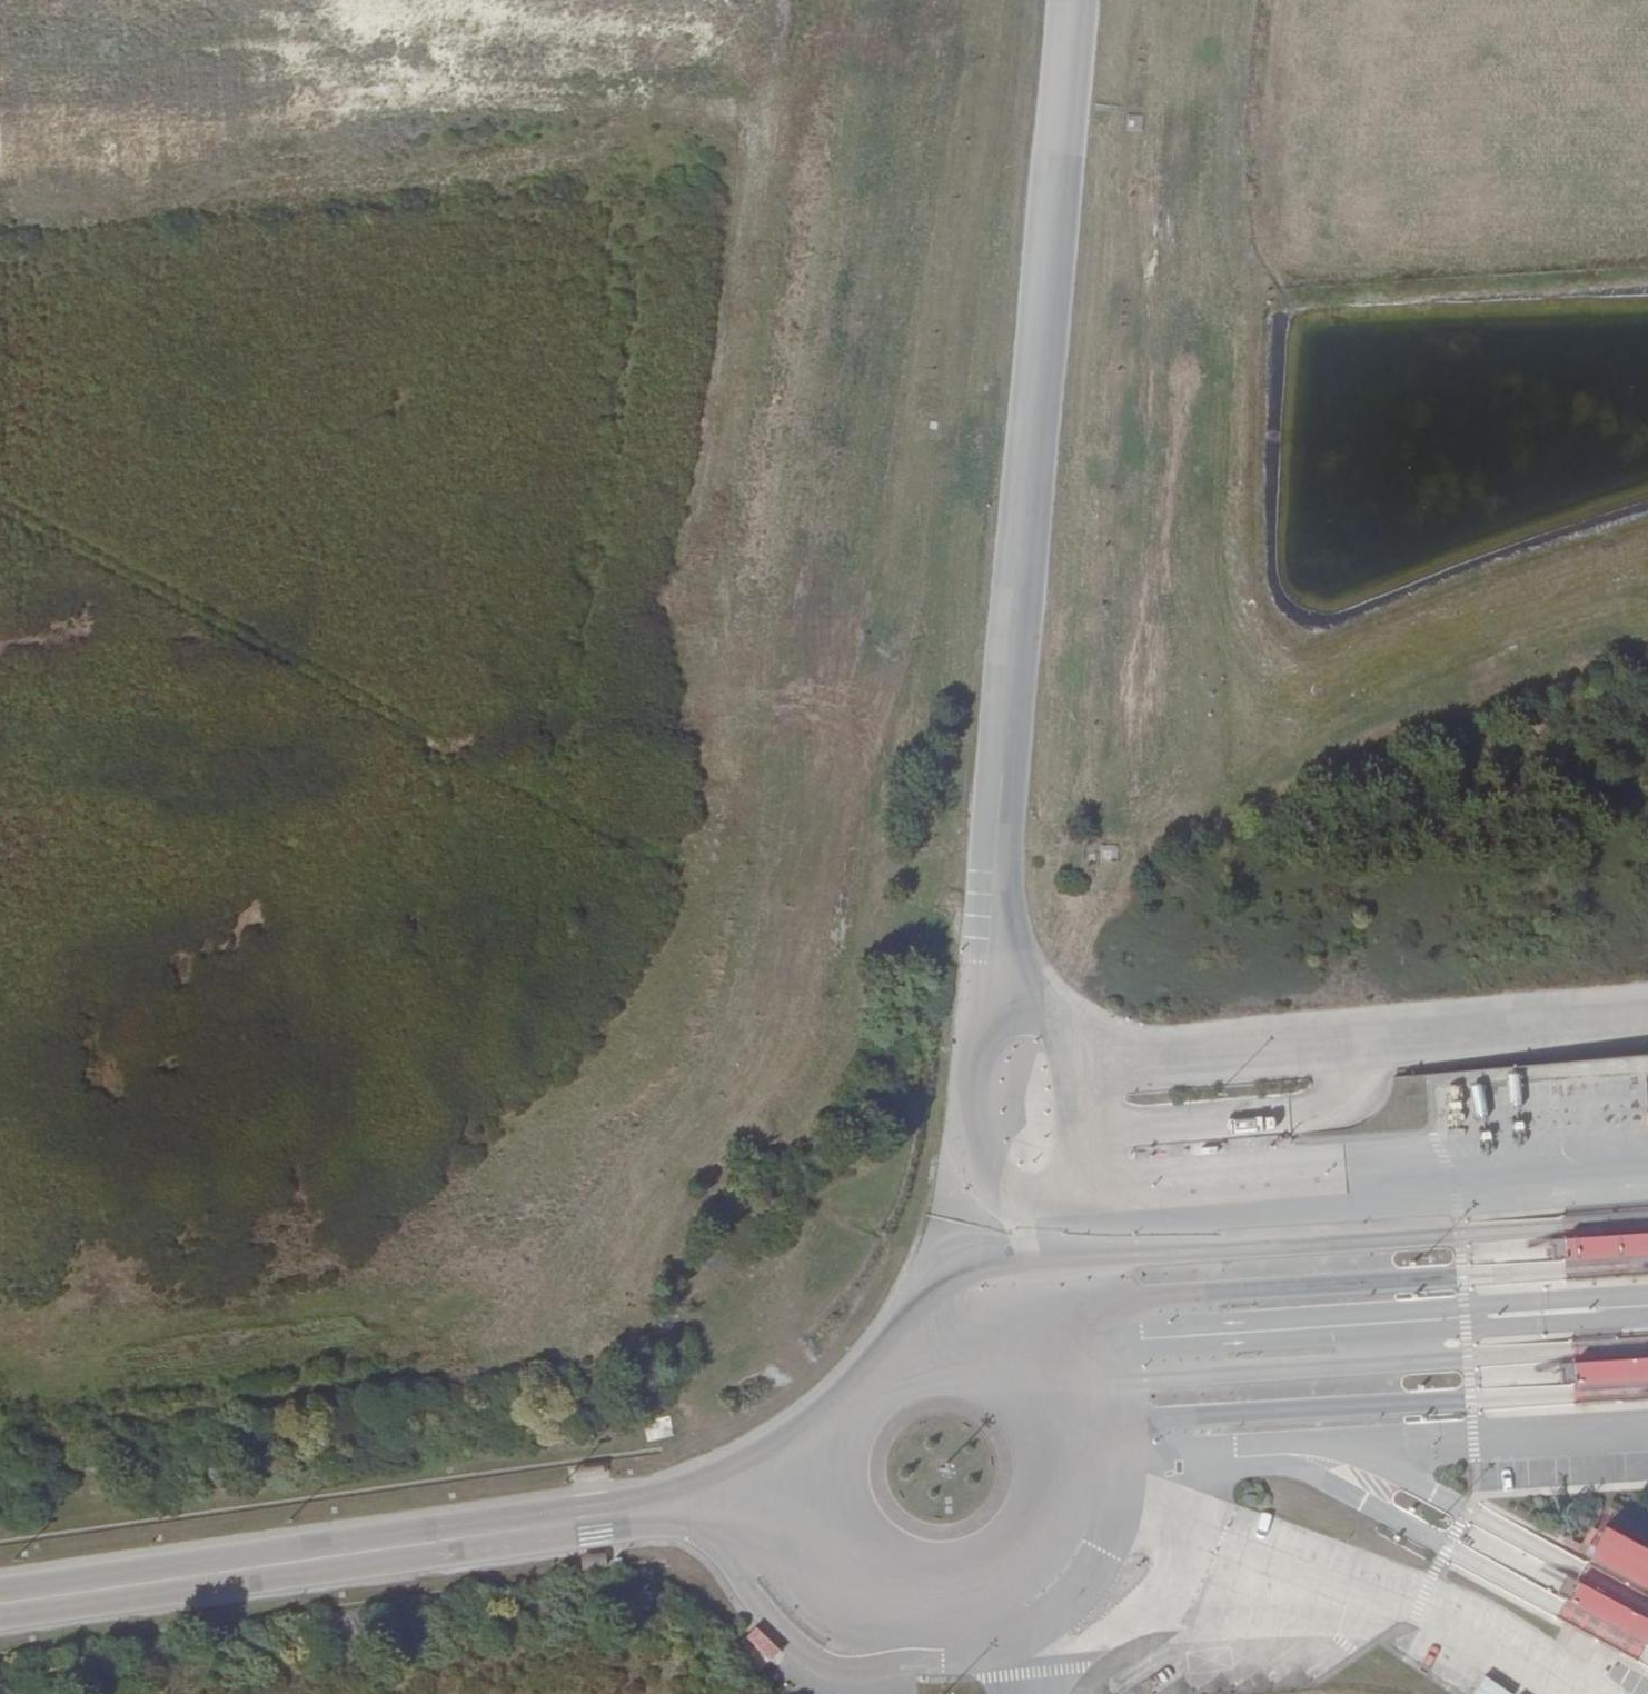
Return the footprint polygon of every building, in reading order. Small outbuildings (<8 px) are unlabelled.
[(1558,1238),(1560,1263),(1647,1257),(1647,1232),(1558,1238)] [(1571,1363),(1572,1387),(1647,1382),(1647,1358),(1571,1363)] [(1574,1553),(1647,1598),(1647,1568),(1587,1531),(1574,1553)] [(767,1664),(781,1648),(757,1626),(743,1642),(767,1664)] [(1478,1675),(1465,1693),(1505,1693),(1478,1675)]
